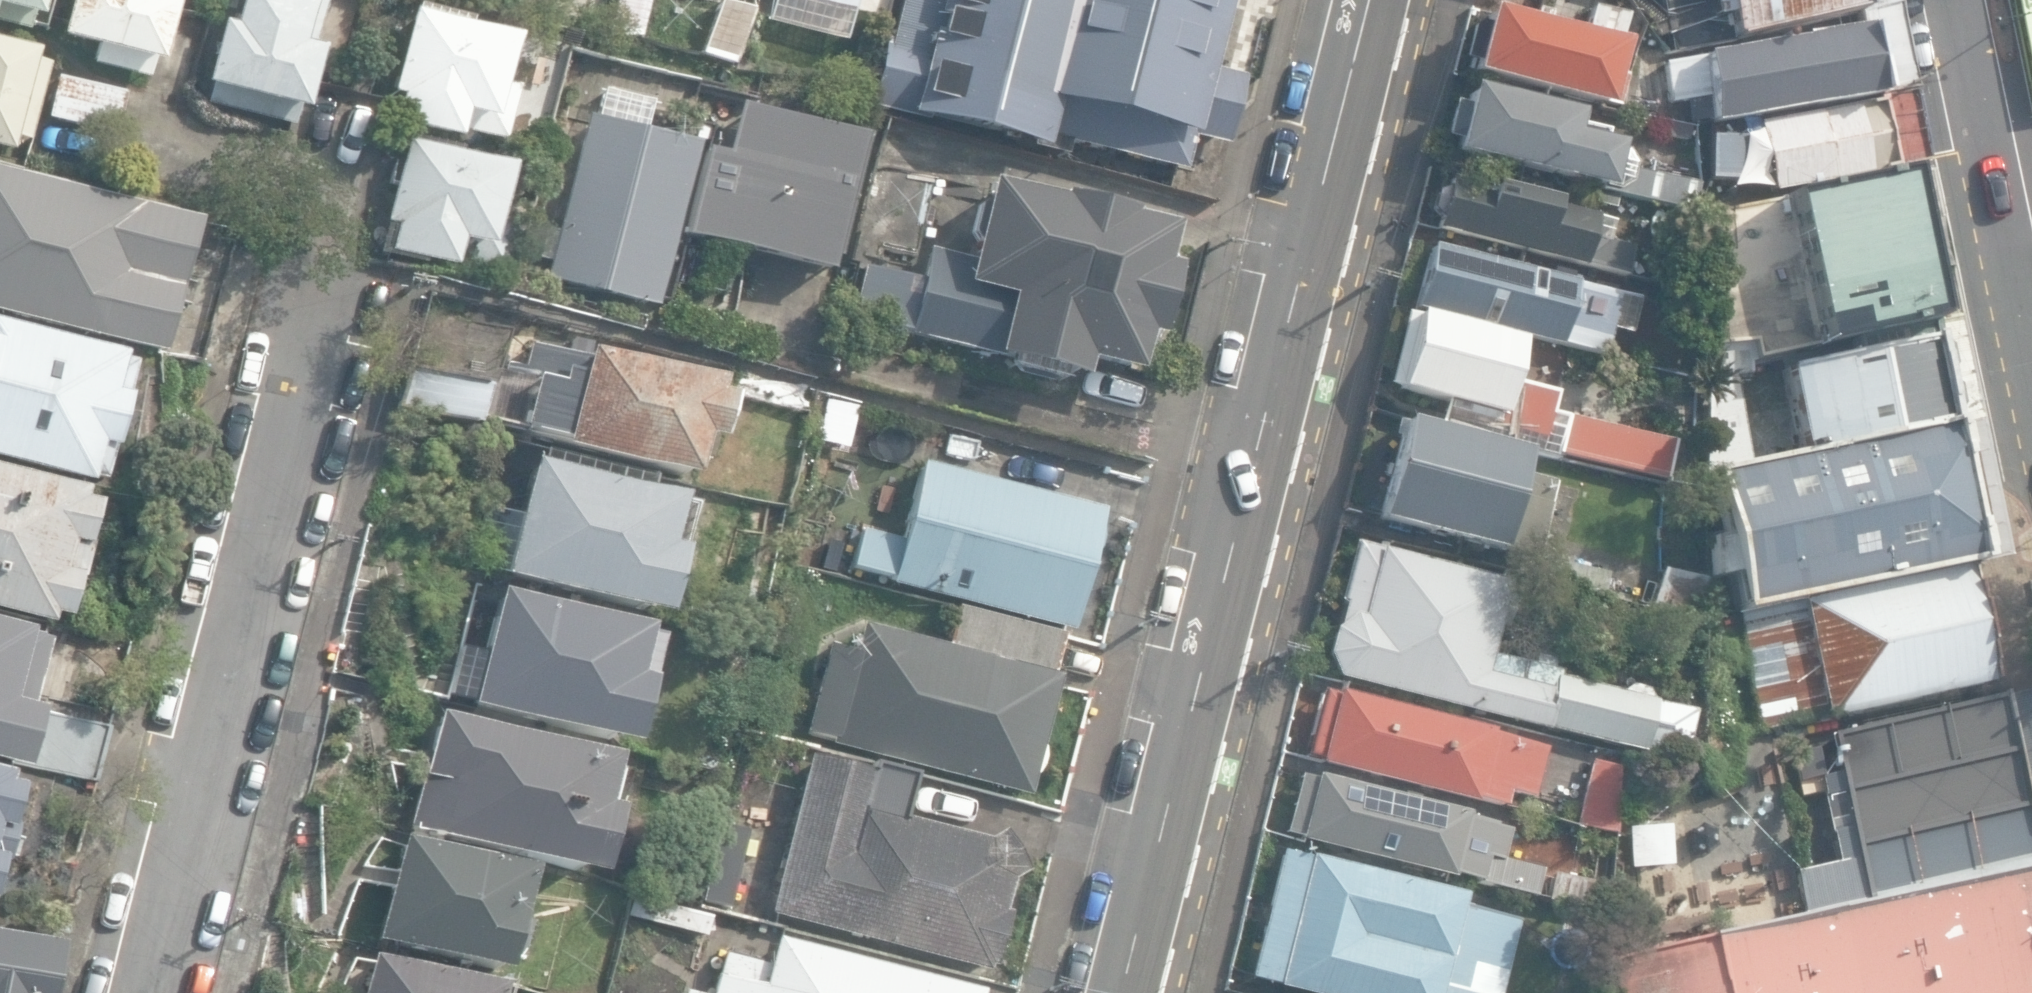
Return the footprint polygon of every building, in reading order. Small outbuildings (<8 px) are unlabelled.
[(37,14),(40,0),(0,0),(0,4),(37,14)] [(146,78),(150,61),(157,63),(174,2),(166,0),(69,0),(59,36),(97,47),(93,63),(146,78)] [(285,114),(290,98),(300,101),(318,41),(300,36),(310,0),(231,0),(226,18),(218,15),(201,76),(208,78),(204,91),(285,114)] [(651,0),(612,0),(605,30),(642,39),(651,0)] [(849,12),(852,0),(806,0),(849,12)] [(889,40),(879,38),(865,105),(910,114),(908,120),(1035,147),(1036,139),(1182,170),(1189,138),(1225,145),(1239,80),(1209,74),(1225,0),(897,0),(889,40)] [(1669,53),(1894,2),(1893,0),(1657,0),(1669,53)] [(1468,72),(1602,108),(1618,45),(1608,42),(1617,9),(1589,1),(1580,35),(1485,11),(1468,72)] [(698,57),(727,67),(745,16),(716,6),(698,57)] [(429,118),(503,137),(517,80),(504,77),(515,33),(410,7),(390,87),(399,89),(392,116),(428,124),(429,118)] [(1700,98),(1706,127),(1911,87),(1895,7),(1854,15),(1858,32),(1662,69),(1669,104),(1700,98)] [(8,155),(13,135),(28,139),(48,59),(0,47),(0,153),(8,155)] [(43,119),(113,134),(122,92),(52,77),(43,119)] [(1463,88),(1449,153),(1687,211),(1693,184),(1614,164),(1618,147),(1569,135),(1574,116),(1463,88)] [(1769,194),(1894,169),(1893,167),(1923,161),(1909,93),(1695,136),(1704,185),(1738,178),(1739,183),(1766,178),(1769,194)] [(787,120),(736,106),(723,155),(705,151),(683,238),(827,274),(832,255),(841,257),(872,134),(789,113),(787,120)] [(544,279),(654,308),(697,144),(586,116),(585,118),(544,279)] [(427,255),(496,271),(508,218),(495,216),(506,170),(402,143),(382,224),(390,227),(385,254),(424,265),(427,255)] [(194,223),(0,173),(0,312),(160,353),(194,223)] [(1832,361),(1950,337),(1923,175),(1700,218),(1710,350),(1721,372),(1751,376),(1753,366),(1815,354),(1832,361)] [(1435,229),(1627,276),(1634,247),(1591,236),(1596,215),(1448,178),(1446,186),(1432,192),(1430,205),(1437,214),(1435,229)] [(904,335),(1078,380),(1084,360),(1132,372),(1141,337),(1151,340),(1170,267),(1157,263),(1166,227),(988,181),(967,259),(925,248),(916,280),(862,266),(848,318),(905,332),(904,335)] [(233,234),(194,223),(160,353),(199,364),(233,234)] [(1432,248),(1417,311),(1605,357),(1612,331),(1634,336),(1643,299),(1432,248)] [(1452,433),(1544,457),(1560,393),(1519,382),(1529,343),(1425,315),(1405,393),(1458,407),(1452,433)] [(91,481),(93,476),(103,478),(112,446),(114,447),(128,394),(123,393),(131,362),(121,360),(123,355),(0,324),(0,458),(91,481)] [(1780,380),(1795,453),(1981,415),(1966,342),(1780,380)] [(562,449),(685,481),(696,442),(712,447),(723,404),(707,400),(711,386),(585,353),(583,357),(531,343),(524,369),(506,365),(490,425),(563,444),(562,449)] [(397,409),(472,429),(483,389),(408,369),(397,409)] [(1705,380),(1699,473),(1748,464),(1731,375),(1705,380)] [(846,450),(856,407),(824,399),(813,442),(846,450)] [(1671,442),(1566,417),(1557,455),(1662,480),(1671,442)] [(1725,578),(1733,614),(2010,558),(1983,419),(1703,475),(1716,542),(1705,544),(1712,580),(1725,578)] [(1377,519),(1534,561),(1555,483),(1520,474),(1525,456),(1402,423),(1377,519)] [(891,583),(1072,630),(1091,558),(1098,546),(1101,534),(1100,522),(1103,509),(921,462),(902,539),(861,528),(851,566),(892,577),(891,583)] [(53,623),(55,613),(71,617),(98,503),(83,499),(85,489),(0,468),(0,610),(53,623)] [(507,581),(665,623),(694,512),(536,470),(507,581)] [(1547,725),(1681,760),(1694,710),(1558,675),(1560,667),(1489,649),(1499,610),(1510,613),(1514,596),(1504,593),(1507,584),(1378,550),(1375,553),(1356,549),(1336,627),(1332,628),(1326,656),(1336,677),(1546,731),(1547,725)] [(1541,580),(1602,595),(1607,573),(1606,573),(1547,558),(1541,580)] [(1650,609),(1690,619),(1700,580),(1661,570),(1650,609)] [(1737,623),(1761,731),(1819,717),(1820,721),(1821,720),(1985,683),(1961,573),(1798,609),(1737,623)] [(467,707),(627,749),(642,695),(639,694),(654,639),(642,636),(644,632),(497,593),(495,599),(478,595),(466,643),(483,647),(467,707)] [(829,744),(1028,796),(1059,678),(1050,676),(1061,635),(955,607),(944,648),(861,627),(854,653),(828,646),(806,732),(831,739),(829,744)] [(28,769),(29,766),(94,783),(108,729),(43,713),(44,709),(32,706),(49,639),(29,634),(30,629),(0,621),(0,762),(28,769)] [(1474,799),(1505,806),(1508,792),(1534,798),(1535,796),(1534,795),(1545,749),(1489,735),(1490,730),(1336,692),(1335,695),(1320,692),(1304,757),(1317,760),(1317,763),(1471,801),(1472,797),(1475,798),(1474,799)] [(2031,757),(2031,698),(1830,740),(1838,777),(1821,781),(1826,800),(1842,797),(2013,761),(2031,757)] [(406,830),(591,878),(620,768),(607,764),(608,761),(436,717),(425,758),(415,755),(411,771),(421,774),(406,830)] [(1798,784),(1821,778),(1815,753),(1792,758),(1798,784)] [(773,913),(989,970),(991,964),(998,965),(1011,914),(1005,911),(1014,877),(1030,870),(1006,828),(988,841),(904,819),(916,773),(874,762),(872,771),(814,755),(773,913)] [(2013,761),(1842,797),(1848,831),(1852,851),(2031,813),(2031,757),(2013,761)] [(1574,826),(1612,835),(1616,769),(1590,760),(1574,826)] [(4,856),(7,857),(15,826),(12,826),(23,785),(9,782),(12,773),(0,770),(0,874),(4,856)] [(1451,873),(1536,894),(1541,871),(1540,871),(1540,869),(1501,860),(1509,829),(1493,825),(1493,824),(1466,817),(1466,815),(1300,774),(1286,830),(1284,830),(1284,831),(1300,835),(1298,840),(1450,877),(1451,873)] [(1848,831),(1833,834),(1839,867),(1794,876),(1803,922),(2017,878),(2031,875),(2031,813),(1852,851),(1848,831)] [(705,902),(729,907),(746,829),(722,824),(705,902)] [(375,942),(500,973),(503,961),(511,963),(521,926),(512,924),(525,871),(400,840),(375,942)] [(1518,919),(1461,905),(1463,895),(1308,857),(1307,858),(1281,852),(1250,978),(1277,985),(1276,987),(1300,992),(1500,992),(1518,919)] [(1547,901),(1602,914),(1608,888),(1554,875),(1547,901)] [(2017,878),(1610,965),(1616,992),(2031,992),(2031,875),(2017,878)] [(630,912),(705,934),(710,914),(635,892),(630,912)] [(53,947),(0,937),(0,992),(44,992),(53,947)] [(981,992),(775,939),(769,964),(724,952),(713,992),(981,992)] [(495,991),(370,958),(361,992),(494,992),(495,991)]
